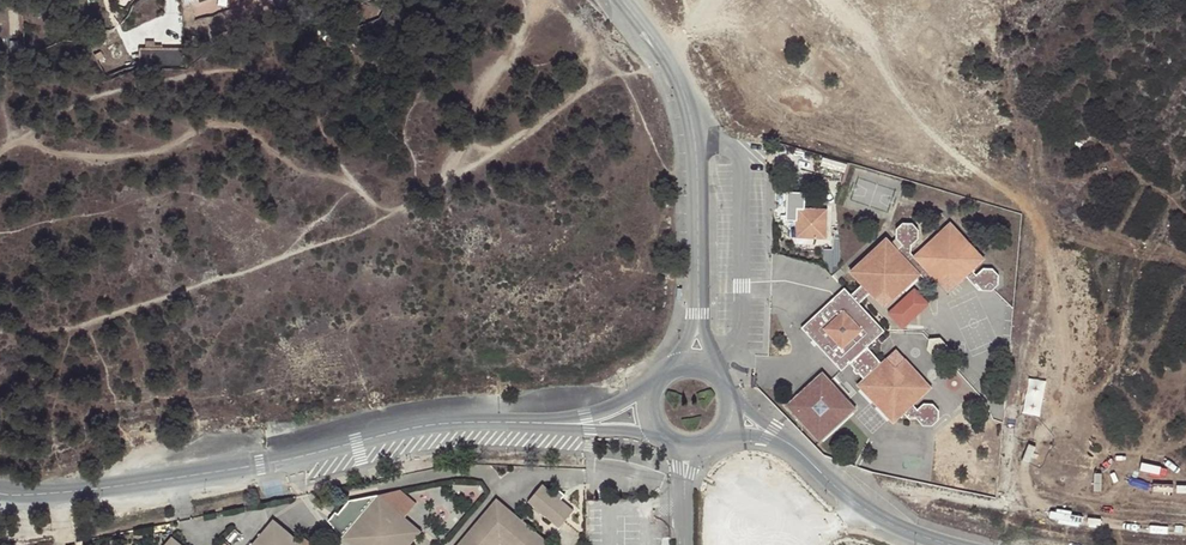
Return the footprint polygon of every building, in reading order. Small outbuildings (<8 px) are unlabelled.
[(182,64),(182,49),(151,49),(151,65),(182,64)] [(798,203),(787,202),(786,220),(795,221),(795,237),(827,238),(827,208),(798,208),(798,203)] [(845,288),(843,289),(802,326),(798,342),(841,371),(850,364),(864,379),(857,385),(893,424),(904,414),(909,418),(917,419),(923,425),(931,426),(938,420),(939,411),(933,404),(924,402),(917,409),(914,404),(932,387),(905,358),(895,368),(886,358),(882,362),(867,346),(885,331),(860,304),(870,294),(875,299),(885,290),(893,299),(919,275),(926,280),(930,280),(933,277),(938,283),(948,275),(956,284),(965,276),(972,283),(976,283),(982,290),(991,290),(998,284),(1000,275),(992,268),(983,268),(977,274),(972,270),(984,259),(950,223),(915,256),(912,253),(911,246),(919,239),(919,230),(911,223),(903,222),(896,229),(895,239),(902,245),(897,249),(886,238),(850,272),(862,284),(851,294),(845,288)] [(947,292),(956,284),(948,275),(938,283),(947,292)] [(889,311),(904,328),(933,303),(918,286),(889,311)] [(802,326),(843,289),(823,290),(805,306),(802,326)] [(885,290),(875,299),(883,308),(893,299),(885,290)] [(950,361),(952,351),(940,337),(928,339),(926,348),(939,363),(950,361)] [(895,368),(905,358),(896,349),(886,358),(895,368)] [(974,390),(983,382),(971,369),(963,377),(974,390)] [(823,374),(788,406),(820,442),(856,409),(823,374)] [(575,507),(544,482),(528,502),(559,528),(575,507)] [(379,495),(405,517),(417,503),(401,489),(379,495)] [(405,517),(379,495),(343,538),(351,544),(412,544),(423,532),(405,517)] [(497,498),(459,544),(492,544),(501,534),(514,544),(553,544),(497,498)] [(300,541),(275,521),(254,544),(305,544),(300,541)] [(492,544),(501,544),(502,544),(514,544),(501,534),(492,544)]
